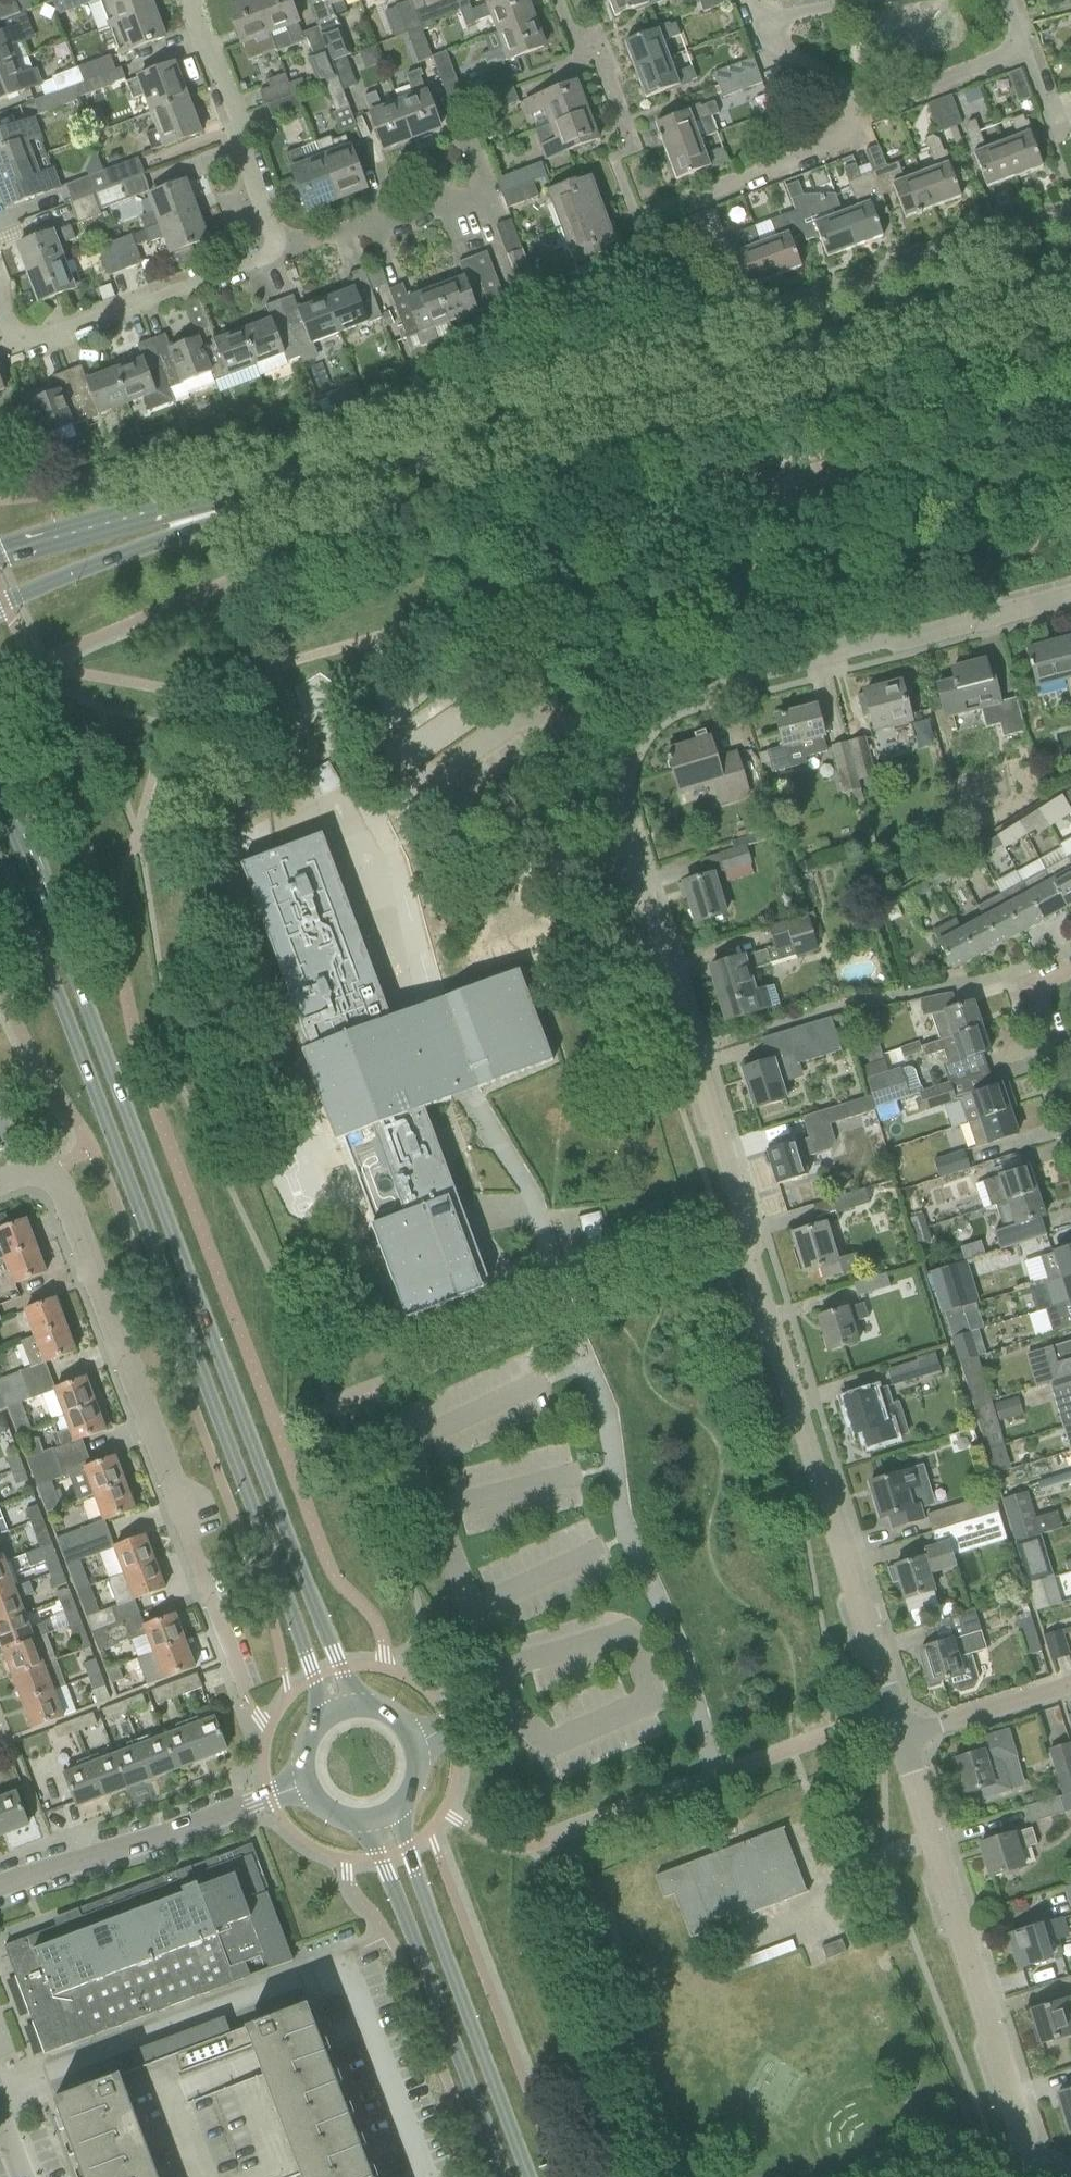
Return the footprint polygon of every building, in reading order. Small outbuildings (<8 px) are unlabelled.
[(14,2),(18,14),(23,13),(31,10),(27,0),(13,0),(14,2)] [(87,6),(90,5),(88,0),(56,0),(50,2),(56,18),(87,6)] [(154,11),(150,0),(99,0),(100,1),(90,5),(87,6),(97,32),(109,28),(154,11)] [(228,9),(247,61),(259,57),(276,51),(257,0),(252,0),(228,9)] [(304,41),(289,0),(257,0),(276,51),(304,41)] [(314,16),(318,27),(327,50),(332,64),(346,58),(351,56),(340,27),(339,27),(335,18),(347,14),(342,0),(343,0),(326,0),(324,1),(327,11),(314,16)] [(410,2),(409,2),(414,13),(448,0),(410,0),(410,2)] [(414,13),(420,29),(421,32),(434,27),(432,22),(460,12),(466,27),(492,17),(498,33),(534,20),(526,0),(499,0),(487,4),(487,5),(470,11),(466,0),(448,0),(414,13)] [(614,18),(661,0),(608,0),(614,18)] [(731,2),(731,0),(698,0),(697,0),(702,13),(731,2)] [(18,14),(14,2),(0,7),(0,21),(18,14)] [(420,29),(414,13),(409,2),(396,7),(406,34),(420,29)] [(120,55),(164,38),(154,11),(109,28),(120,55)] [(27,59),(27,58),(16,63),(10,49),(21,44),(25,43),(15,16),(0,21),(0,69),(27,59)] [(508,61),(544,47),(534,20),(498,33),(504,49),(483,57),(487,68),(508,60),(508,61)] [(661,42),(678,36),(674,24),(624,43),(634,71),(668,58),(661,42)] [(420,29),(406,34),(407,38),(417,63),(431,58),(421,32),(420,29)] [(338,79),(332,64),(327,50),(309,57),(319,86),(324,84),(338,79)] [(443,88),(456,83),(445,53),(431,58),(443,88)] [(114,72),(114,71),(108,56),(76,69),(82,84),(114,72)] [(342,91),(356,86),(346,58),(332,64),(338,79),(342,91)] [(690,69),(674,75),(668,58),(634,71),(645,99),(694,80),(690,69)] [(32,71),(27,59),(0,69),(0,100),(42,85),(36,69),(32,71)] [(717,86),(757,71),(753,59),(712,74),(717,86)] [(150,114),(187,99),(174,65),(137,79),(137,80),(127,84),(133,101),(143,97),(150,114)] [(33,103),(73,88),(82,84),(76,69),(51,79),(56,93),(33,102),(33,103)] [(420,77),(422,76),(420,70),(405,76),(414,98),(398,104),(411,140),(440,129),(426,93),(420,77)] [(1018,103),(1031,98),(1020,70),(1007,75),(1018,103)] [(722,98),(762,83),(757,71),(717,86),(722,98)] [(82,84),(73,88),(77,100),(110,88),(106,75),(82,84)] [(292,96),(291,96),(284,75),(267,82),(269,89),(259,93),(264,107),(266,106),(292,96)] [(349,109),(342,91),(338,79),(324,84),(336,114),(349,109)] [(301,80),(288,85),(292,96),(295,95),(305,91),(301,80)] [(550,126),(587,111),(576,83),(524,103),(529,115),(544,110),(550,126)] [(76,101),(77,100),(73,88),(33,103),(39,118),(77,103),(76,101)] [(488,114),(518,103),(513,88),(482,100),(488,114)] [(398,104),(382,110),(376,93),(364,97),(370,114),(383,150),(411,140),(398,104)] [(272,122),(301,111),(295,95),(292,96),(266,106),(272,122)] [(961,124),(951,97),(951,96),(938,101),(949,129),(961,124)] [(156,131),(145,135),(151,153),(153,152),(180,142),(200,134),(187,100),(150,114),(156,131)] [(937,134),(949,129),(938,101),(926,106),(937,134)] [(711,118),(719,115),(714,102),(655,125),(665,152),(716,133),(711,118)] [(550,126),(535,131),(541,147),(546,160),(599,140),(588,111),(550,126)] [(1042,167),(1024,119),(1023,116),(1008,121),(1015,138),(1001,143),(1014,178),(1042,167)] [(41,139),(34,120),(0,133),(0,173),(33,161),(27,144),(41,139)] [(1001,143),(985,149),(974,121),(966,124),(964,129),(986,188),(1014,178),(1001,143)] [(700,140),(716,133),(665,152),(676,181),(727,161),(722,149),(706,155),(700,140)] [(337,200),(365,189),(345,137),(331,143),(329,138),(315,144),(321,160),(337,200)] [(960,198),(939,141),(931,137),(923,140),(934,168),(919,174),(932,209),(960,198)] [(755,165),(788,153),(783,140),(751,152),(755,165)] [(321,160),(305,165),(299,150),(285,155),(306,212),(337,200),(321,160)] [(141,175),(142,174),(137,159),(104,171),(110,188),(142,177),(141,175)] [(39,174),(33,161),(0,173),(0,194),(5,209),(60,188),(53,169),(39,174)] [(541,163),(511,175),(516,189),(532,183),(546,178),(541,163)] [(872,172),(881,197),(894,192),(905,219),(932,209),(919,174),(903,180),(897,163),(872,172)] [(857,208),(842,213),(855,248),(882,237),(875,219),(875,218),(888,213),(881,197),(872,172),(859,177),(856,169),(855,165),(842,169),(857,208)] [(70,203),(93,195),(110,188),(104,171),(64,186),(70,203)] [(556,231),(604,212),(591,177),(576,183),(576,181),(547,192),(560,228),(556,230),(556,231)] [(793,208),(805,203),(802,195),(797,182),(786,187),(791,200),(793,208)] [(111,188),(93,195),(99,211),(131,199),(125,183),(124,183),(111,188)] [(152,229),(195,212),(184,183),(145,198),(151,215),(148,217),(152,229)] [(506,209),(538,198),(532,183),(516,189),(501,195),(506,209)] [(98,211),(99,211),(93,195),(70,203),(70,204),(77,225),(100,216),(98,211)] [(842,213),(826,219),(819,202),(795,211),(806,242),(819,237),(827,258),(855,248),(842,213)] [(776,238),(760,244),(772,279),(801,268),(791,241),(803,236),(805,242),(806,242),(795,211),(769,221),(776,238)] [(152,229),(145,231),(150,244),(166,238),(171,253),(190,246),(206,240),(195,212),(152,229)] [(602,252),(617,247),(604,212),(556,231),(565,254),(569,252),(578,276),(604,267),(599,255),(603,254),(602,252)] [(69,226),(17,246),(28,276),(65,262),(59,247),(75,241),(69,226)] [(745,289),(772,279),(753,227),(713,242),(722,266),(735,262),(745,289)] [(122,272),(141,265),(131,237),(112,244),(122,272)] [(122,272),(112,244),(97,249),(107,277),(122,272)] [(522,250),(507,256),(523,300),(538,294),(522,250)] [(476,313),(505,303),(486,252),(458,263),(463,278),(435,289),(448,324),(476,313)] [(77,273),(70,276),(65,262),(28,276),(39,303),(82,287),(77,273)] [(338,335),(381,319),(363,270),(348,275),(354,290),(325,300),(338,335)] [(435,289),(408,299),(402,285),(388,290),(410,350),(448,336),(444,325),(448,324),(435,289)] [(325,300),(298,310),(292,296),(277,302),(299,359),(300,358),(298,351),(338,335),(325,300)] [(286,363),(299,359),(277,302),(265,306),(270,321),(242,332),(255,367),(283,356),(286,363)] [(386,328),(394,325),(389,312),(381,315),(386,328)] [(209,327),(195,333),(197,339),(210,373),(213,381),(215,385),(214,382),(255,367),(242,332),(214,342),(209,327)] [(197,339),(170,349),(164,335),(150,340),(174,405),(189,399),(187,396),(214,385),(213,381),(197,339)] [(142,360),(114,370),(127,405),(145,399),(150,411),(172,403),(173,405),(174,405),(150,340),(136,345),(142,360)] [(114,370),(86,381),(80,366),(66,372),(85,421),(127,405),(114,370)] [(71,426),(85,421),(66,372),(53,377),(58,391),(30,402),(47,449),(76,438),(71,426)] [(400,380),(390,389),(395,394),(397,396),(399,394),(406,387),(400,380)] [(356,385),(342,391),(347,406),(348,407),(361,402),(362,402),(356,385)] [(22,433),(19,439),(23,444),(29,444),(32,438),(29,433),(22,433)] [(149,438),(141,441),(145,453),(146,454),(154,451),(161,449),(158,441),(149,438)] [(1069,640),(1027,651),(1030,664),(1029,664),(1035,690),(1065,682),(1070,700),(1070,699),(1070,647),(1069,640)] [(992,673),(987,674),(984,662),(952,670),(955,682),(937,687),(945,718),(980,709),(985,729),(999,725),(1003,738),(1024,732),(1016,699),(999,703),(992,673)] [(911,725),(906,705),(900,684),(857,696),(868,736),(911,725)] [(425,729),(444,746),(463,726),(438,704),(427,716),(433,721),(425,729)] [(824,740),(821,728),(815,707),(775,717),(783,748),(766,753),(771,774),(806,765),(804,758),(825,753),(822,740),(824,740)] [(708,738),(667,750),(679,790),(713,779),(719,778),(724,794),(718,796),(721,804),(727,802),(732,800),(725,779),(741,774),(735,753),(715,759),(708,738)] [(857,780),(873,776),(864,739),(847,743),(857,780)] [(862,797),(857,780),(847,743),(830,747),(842,795),(851,792),(855,807),(865,805),(863,797),(862,797)] [(308,772),(322,796),(341,785),(328,761),(308,772)] [(1070,815),(1070,813),(1060,796),(1038,810),(1049,829),(1070,815)] [(1038,835),(1049,829),(1038,810),(1017,824),(1024,836),(1034,830),(1038,835)] [(1002,850),(1024,836),(1017,824),(995,838),(1002,850)] [(552,1061),(519,971),(390,1019),(322,835),(240,865),(309,1049),(301,1052),(335,1142),(342,1140),(374,1225),(371,1227),(405,1319),(483,1290),(480,1282),(487,1279),(472,1238),(457,1197),(427,1116),(424,1109),(447,1101),(552,1061)] [(732,851),(718,855),(723,872),(749,865),(744,848),(754,845),(751,836),(747,837),(738,840),(730,842),(732,851)] [(979,860),(997,849),(991,839),(974,850),(979,860)] [(964,870),(979,860),(974,850),(958,860),(964,870)] [(1070,905),(1070,870),(1065,860),(1044,872),(1064,908),(1070,905)] [(953,875),(958,871),(953,864),(932,877),(937,885),(953,875)] [(1041,921),(1064,908),(1044,872),(1021,884),(1041,921)] [(701,878),(684,884),(696,924),(717,917),(726,914),(713,875),(701,878)] [(917,898),(937,885),(932,877),(900,896),(913,923),(926,916),(917,898)] [(1021,883),(998,895),(999,896),(1019,933),(1041,921),(1021,884),(1021,883)] [(997,945),(1019,933),(999,896),(977,908),(983,919),(997,945)] [(807,916),(768,928),(774,948),(792,942),(796,957),(818,951),(815,940),(810,925),(807,916)] [(975,957),(961,931),(955,919),(932,932),(952,969),(975,957)] [(975,957),(997,945),(983,919),(961,931),(975,957)] [(765,950),(710,968),(721,1006),(730,1003),(735,1019),(772,1008),(772,1007),(779,1005),(773,986),(753,993),(747,972),(770,965),(765,950)] [(973,1003),(956,1008),(951,993),(919,1000),(923,1018),(929,1016),(937,1041),(939,1040),(981,1026),(973,1003)] [(832,1023),(847,1018),(846,1014),(821,1021),(785,1032),(792,1055),(741,1071),(753,1110),(790,1099),(783,1075),(797,1071),(795,1066),(832,1054),(841,1051),(832,1023)] [(960,1062),(989,1052),(981,1026),(939,1040),(937,1041),(938,1042),(920,1048),(918,1042),(899,1049),(902,1059),(921,1053),(923,1059),(941,1053),(946,1067),(942,1068),(947,1084),(922,1092),(917,1094),(918,1097),(966,1081),(960,1062)] [(882,1059),(881,1060),(877,1049),(865,1054),(869,1064),(862,1067),(862,1068),(883,1061),(882,1059)] [(883,1061),(862,1068),(875,1108),(895,1101),(917,1094),(922,1092),(920,1086),(919,1086),(914,1070),(911,1068),(907,1067),(900,1069),(900,1068),(888,1072),(884,1059),(882,1059),(883,1061)] [(971,1095),(966,1081),(918,1097),(922,1111),(958,1099),(966,1124),(1015,1107),(1006,1083),(971,1095)] [(828,1125),(871,1112),(867,1098),(802,1118),(808,1139),(796,1143),(796,1142),(766,1151),(777,1185),(806,1176),(801,1159),(830,1150),(834,1142),(828,1125)] [(966,1124),(974,1149),(1017,1135),(1008,1110),(1015,1108),(1015,1107),(966,1124)] [(931,1142),(948,1136),(944,1126),(927,1132),(931,1142)] [(912,1148),(931,1142),(927,1132),(908,1139),(912,1148)] [(937,1179),(970,1169),(964,1150),(931,1160),(937,1179)] [(1008,1200),(1035,1191),(1027,1168),(981,1183),(989,1207),(1008,1201),(1008,1200)] [(961,1202),(958,1187),(935,1192),(938,1207),(961,1202)] [(865,1191),(831,1200),(835,1215),(869,1205),(865,1191)] [(1008,1201),(989,1207),(990,1209),(994,1207),(1001,1229),(993,1232),(999,1251),(1045,1236),(1039,1219),(1044,1217),(1035,1191),(1008,1200),(1008,1201)] [(9,1227),(5,1215),(0,1216),(0,1260),(36,1247),(26,1221),(9,1227)] [(913,1235),(928,1230),(923,1215),(909,1220),(913,1235)] [(855,1255),(836,1261),(825,1224),(792,1234),(804,1274),(821,1268),(824,1279),(859,1268),(855,1255)] [(916,1246),(931,1241),(928,1230),(913,1235),(916,1246)] [(46,1273),(36,1247),(0,1260),(0,1261),(2,1260),(12,1286),(46,1273)] [(1070,1274),(1070,1248),(1039,1258),(1047,1282),(1070,1274)] [(964,1262),(930,1272),(943,1314),(977,1303),(964,1262)] [(856,1298),(890,1288),(885,1274),(852,1284),(856,1298)] [(1042,1283),(1050,1307),(1070,1301),(1070,1274),(1047,1282),(1042,1283)] [(1004,1301),(1022,1295),(1019,1286),(1001,1291),(1004,1301)] [(984,1307),(1004,1301),(1001,1291),(981,1297),(984,1307)] [(19,1343),(65,1326),(55,1300),(22,1312),(32,1337),(18,1343),(19,1343)] [(1045,1309),(1045,1311),(1052,1333),(1070,1327),(1070,1301),(1050,1307),(1045,1309)] [(852,1324),(867,1319),(863,1305),(848,1309),(847,1308),(817,1318),(828,1352),(858,1343),(852,1324)] [(961,1317),(948,1321),(951,1331),(964,1327),(961,1317)] [(29,1370),(75,1352),(65,1326),(19,1343),(29,1370)] [(1009,1344),(1008,1342),(1004,1330),(985,1336),(989,1350),(1009,1344)] [(969,1334),(950,1340),(957,1364),(958,1364),(976,1358),(969,1334)] [(1041,1353),(1050,1383),(1070,1376),(1070,1344),(1041,1353)] [(891,1388),(941,1374),(935,1353),(915,1358),(916,1362),(886,1371),(891,1388)] [(28,1385),(23,1372),(0,1380),(0,1396),(28,1385)] [(1050,1383),(1054,1395),(1067,1391),(1070,1390),(1070,1376),(1050,1383)] [(101,1402),(93,1382),(88,1377),(49,1392),(59,1418),(101,1402)] [(33,1399),(28,1385),(0,1396),(0,1400),(4,1410),(7,1409),(17,1433),(29,1429),(20,1404),(33,1399)] [(891,1422),(888,1423),(878,1390),(843,1401),(854,1435),(862,1433),(867,1448),(896,1439),(891,1422)] [(108,1430),(109,1423),(101,1402),(59,1418),(54,1419),(59,1433),(56,1434),(62,1447),(108,1430)] [(998,1431),(989,1402),(971,1407),(980,1437),(998,1431)] [(1058,1416),(1062,1427),(1070,1425),(1070,1412),(1058,1416)] [(41,1455),(38,1449),(33,1447),(22,1451),(31,1474),(57,1464),(52,1450),(41,1455)] [(992,1477),(1009,1472),(1001,1447),(985,1452),(992,1477)] [(11,1472),(22,1468),(16,1455),(5,1459),(11,1472)] [(91,1496),(125,1484),(115,1457),(81,1470),(91,1496)] [(49,1484),(63,1478),(57,1464),(31,1474),(46,1513),(58,1508),(49,1484)] [(16,1485),(27,1481),(22,1468),(11,1472),(16,1485)] [(919,1507),(931,1503),(920,1468),(869,1484),(880,1519),(888,1517),(892,1529),(922,1520),(919,1507)] [(1070,1484),(1070,1473),(1057,1477),(1060,1487),(1070,1484)] [(1041,1492),(1060,1487),(1057,1477),(1038,1482),(1041,1492)] [(101,1523),(135,1510),(125,1484),(91,1496),(101,1523)] [(1039,1535),(1035,1520),(1027,1493),(1001,1501),(1013,1542),(1039,1535)] [(932,1534),(978,1520),(973,1503),(927,1517),(932,1534)] [(30,1524),(41,1520),(36,1506),(25,1511),(30,1524)] [(927,1556),(894,1567),(899,1582),(904,1600),(906,1599),(933,1591),(929,1577),(956,1569),(952,1557),(1007,1541),(998,1513),(978,1520),(932,1534),(934,1541),(922,1545),(924,1552),(926,1551),(927,1556)] [(39,1549),(51,1545),(41,1520),(30,1524),(39,1549)] [(61,1553),(86,1543),(81,1530),(56,1540),(61,1553)] [(1052,1580),(1039,1536),(1039,1535),(1013,1542),(1026,1588),(1052,1580)] [(120,1575),(154,1562),(145,1536),(111,1549),(120,1575)] [(80,1562),(92,1557),(86,1543),(61,1553),(76,1592),(89,1587),(80,1562)] [(48,1575),(61,1570),(51,1545),(39,1549),(24,1554),(30,1569),(44,1563),(48,1575)] [(14,1588),(5,1562),(0,1564),(0,1593),(14,1588)] [(134,1600),(164,1589),(154,1562),(120,1575),(105,1580),(115,1608),(99,1614),(89,1587),(76,1592),(92,1632),(139,1614),(134,1600)] [(48,1575),(54,1589),(66,1584),(61,1570),(48,1575)] [(1034,1612),(1059,1604),(1052,1580),(1026,1588),(1034,1612)] [(33,1594),(29,1584),(15,1589),(14,1588),(0,1593),(0,1622),(24,1613),(19,1600),(33,1594)] [(65,1589),(55,1592),(58,1600),(70,1595),(68,1590),(65,1589)] [(68,1626),(80,1622),(70,1595),(58,1600),(68,1626)] [(1025,1657),(1040,1652),(1022,1596),(1016,1598),(1022,1615),(1013,1618),(1025,1657)] [(927,1648),(920,1650),(927,1674),(924,1674),(929,1690),(940,1687),(940,1684),(942,1684),(950,1681),(952,1689),(961,1694),(974,1690),(978,1681),(971,1656),(987,1651),(980,1631),(974,1611),(949,1619),(955,1639),(928,1648),(927,1648)] [(30,1630),(24,1613),(0,1622),(0,1646),(2,1651),(34,1639),(48,1634),(44,1624),(30,1630)] [(174,1615),(144,1627),(139,1614),(92,1632),(100,1653),(144,1636),(150,1653),(184,1641),(174,1615)] [(79,1654),(91,1649),(80,1622),(68,1626),(79,1654)] [(1068,1656),(1062,1635),(1061,1631),(1044,1636),(1052,1661),(1068,1656)] [(12,1677),(43,1665),(34,1639),(2,1651),(12,1677)] [(146,1686),(194,1668),(184,1641),(150,1653),(151,1654),(136,1660),(146,1686)] [(87,1677),(99,1672),(94,1660),(82,1665),(87,1677)] [(21,1702),(53,1690),(43,1665),(12,1677),(21,1702)] [(111,1684),(122,1680),(117,1667),(106,1671),(111,1684)] [(96,1705),(110,1699),(99,1672),(87,1677),(92,1691),(90,1692),(96,1705)] [(177,1698),(202,1688),(196,1674),(172,1683),(177,1698)] [(157,1705),(177,1698),(172,1683),(152,1691),(157,1705)] [(31,1729),(76,1713),(66,1687),(53,1691),(53,1690),(21,1702),(31,1729)] [(126,1713),(145,1707),(141,1696),(122,1702),(126,1713)] [(106,1721),(126,1713),(122,1702),(102,1710),(106,1721)] [(77,1732),(97,1725),(92,1713),(72,1721),(77,1732)] [(213,1718),(198,1724),(196,1718),(186,1722),(201,1761),(226,1751),(213,1718)] [(58,1740),(77,1732),(72,1721),(53,1728),(58,1740)] [(176,1770),(201,1761),(186,1722),(176,1726),(179,1734),(164,1739),(176,1770)] [(977,1754),(954,1761),(964,1794),(966,1793),(981,1789),(984,1799),(1011,1791),(1002,1762),(1016,1758),(1008,1731),(980,1739),(973,1741),(977,1754)] [(46,1734),(21,1740),(24,1754),(49,1748),(46,1734)] [(164,1739),(149,1745),(146,1738),(137,1741),(151,1779),(176,1770),(164,1739)] [(126,1789),(151,1779),(137,1741),(127,1745),(130,1752),(115,1758),(126,1789)] [(1070,1794),(1070,1749),(1069,1744),(1049,1750),(1063,1796),(1070,1794)] [(115,1758),(100,1763),(97,1755),(87,1759),(102,1798),(126,1789),(115,1758)] [(77,1807),(102,1798),(87,1759),(63,1768),(65,1774),(64,1774),(77,1807)] [(0,1799),(0,1829),(2,1835),(27,1826),(15,1793),(0,1799)] [(1030,1827),(1065,1816),(1059,1797),(1025,1808),(1030,1827)] [(782,1830),(784,1829),(784,1828),(655,1876),(663,1899),(673,1895),(690,1939),(691,1938),(691,1937),(809,1895),(808,1893),(806,1894),(782,1830)] [(1019,1850),(1035,1845),(1030,1829),(980,1844),(990,1878),(1024,1867),(1019,1850)] [(267,1893),(265,1894),(251,1856),(242,1859),(241,1857),(178,1881),(194,1923),(219,1989),(250,1977),(244,1963),(263,1956),(268,1970),(292,1961),(267,1893)] [(183,1927),(194,1923),(178,1881),(154,1890),(164,1918),(178,1913),(183,1927)] [(178,1913),(164,1918),(154,1890),(57,1926),(79,1987),(97,2034),(219,1989),(194,1923),(183,1927),(178,1913)] [(1070,1953),(1070,1946),(1063,1919),(1008,1936),(1018,1970),(1070,1953)] [(97,2034),(79,1987),(57,1926),(4,1946),(44,2054),(97,2034)] [(711,1938),(699,1943),(703,1954),(715,1950),(711,1938)] [(825,1960),(846,1952),(841,1940),(821,1948),(825,1960)] [(1070,2035),(1070,1999),(1031,2011),(1041,2044),(1070,2035)] [(360,2135),(361,2135),(359,2129),(359,2130),(332,2060),(333,2059),(330,2051),(328,2051),(312,2006),(313,2005),(311,2003),(303,2006),(304,2007),(284,2014),(284,2013),(276,2016),(276,2017),(266,2021),(265,2020),(261,2022),(261,2023),(257,2024),(257,2023),(252,2025),(253,2026),(230,2034),(224,2019),(227,2017),(226,2016),(124,2054),(125,2056),(128,2055),(134,2070),(113,2078),(113,2077),(107,2080),(108,2081),(104,2082),(98,2083),(99,2084),(88,2088),(88,2087),(81,2090),(62,2097),(53,2100),(54,2103),(55,2102),(60,2117),(59,2118),(62,2125),(63,2125),(82,2176),(295,2176),(300,2175),(301,2176),(372,2176),(367,2163),(362,2152),(363,2151),(364,2152),(367,2151),(365,2145),(364,2146),(360,2135)] [(1070,2132),(1070,2090),(1057,2094),(1069,2133),(1070,2132)]
